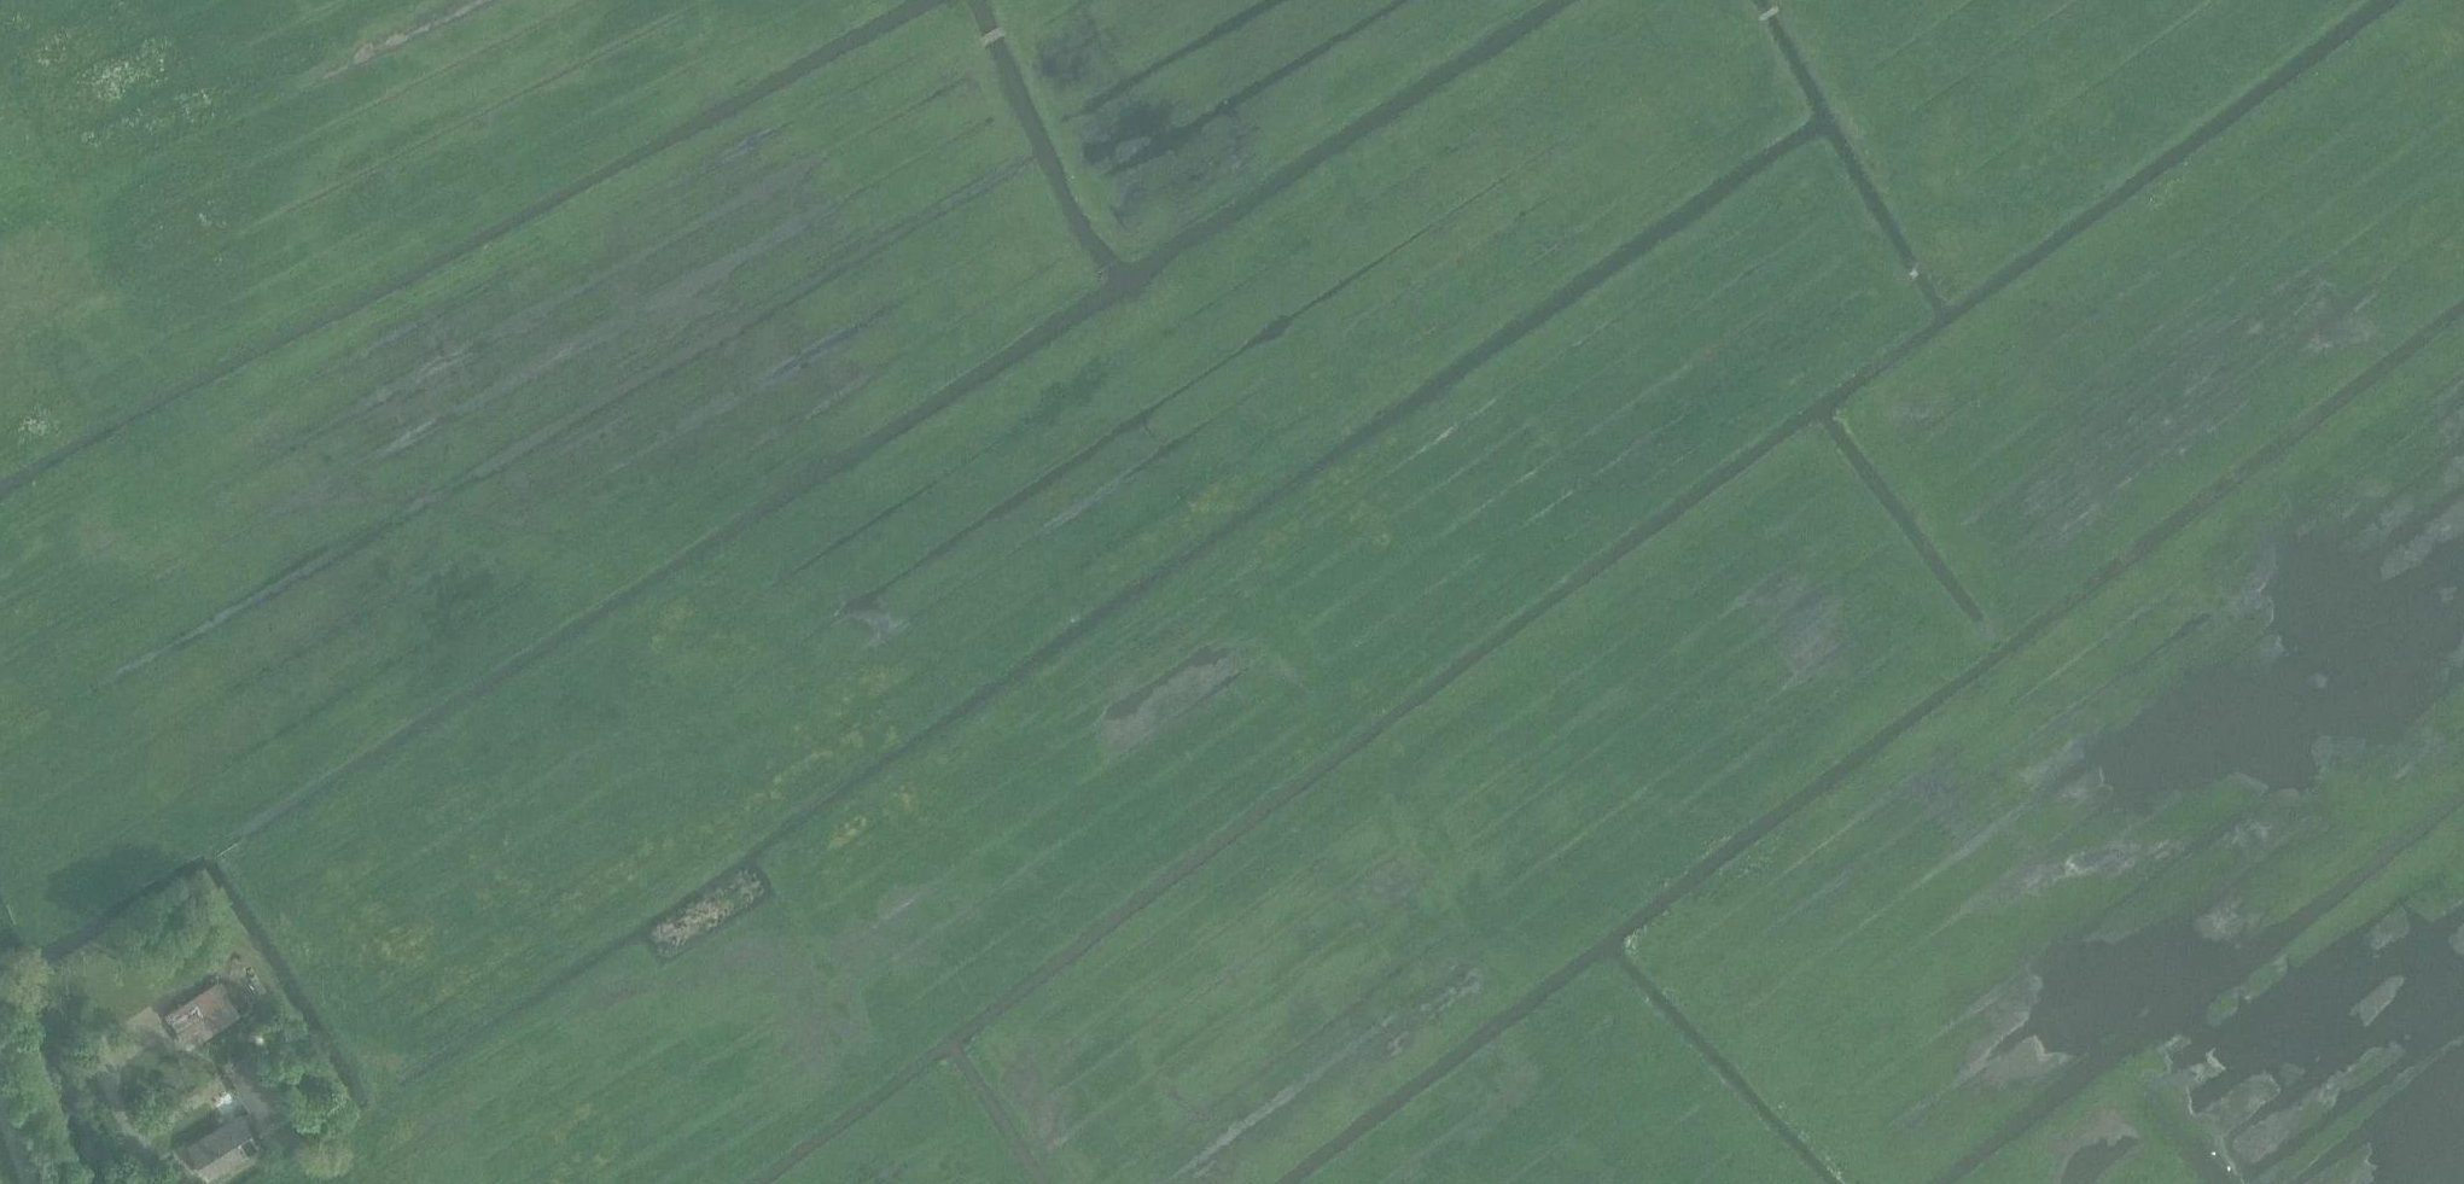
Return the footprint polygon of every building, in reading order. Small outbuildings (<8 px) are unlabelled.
[(173,1022),(188,1046),(254,1005),(242,988),(230,996),(219,980),(167,1012),(173,1022)] [(190,1146),(208,1175),(258,1145),(251,1133),(293,1107),(258,1048),(226,1067),(227,1069),(234,1081),(251,1109),(190,1146)]
